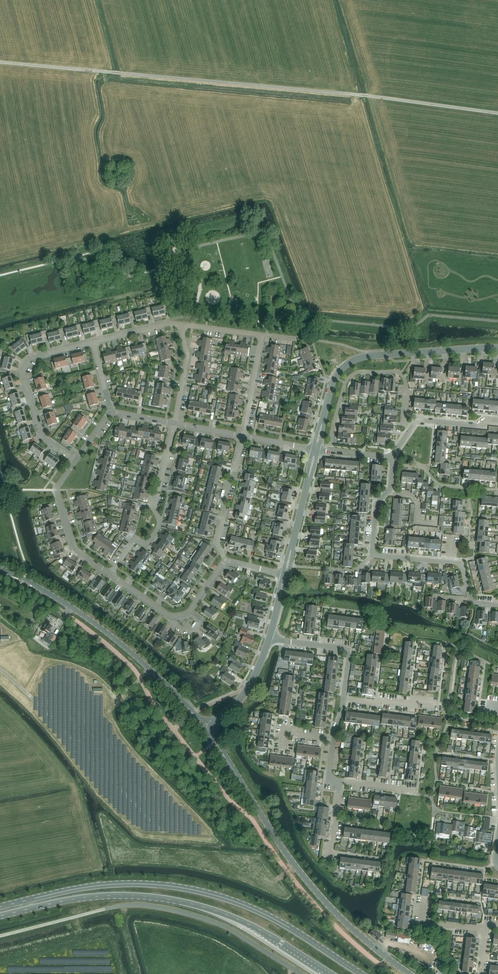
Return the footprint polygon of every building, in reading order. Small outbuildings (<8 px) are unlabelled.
[(167,309),(166,303),(162,304),(163,306),(157,307),(159,316),(165,314),(164,310),(167,309)] [(151,306),(148,307),(150,313),(153,313),(154,317),(159,316),(157,307),(152,308),(151,306)] [(145,310),(140,311),(142,320),(148,319),(147,314),(150,313),(148,307),(145,308),(145,310)] [(128,314),(123,315),(125,324),(130,323),(129,318),(132,318),(131,311),(128,312),(128,314)] [(131,311),(132,318),(135,317),(136,322),(142,320),(140,311),(134,313),(134,311),(131,311)] [(117,315),(113,316),(115,322),(118,321),(119,326),(125,324),(123,315),(117,317),(117,315)] [(111,318),(105,320),(107,329),(113,327),(112,323),(115,322),(113,316),(110,316),(111,318)] [(96,320),(98,326),(100,325),(102,330),(107,329),(105,320),(100,321),(99,319),(96,320)] [(93,323),(88,324),(90,333),(96,332),(95,327),(98,326),(96,320),(93,321),(93,323)] [(82,323),(79,324),(80,330),(83,330),(84,334),(90,333),(88,324),(82,325),(82,323)] [(80,330),(79,324),(75,325),(76,327),(70,328),(73,337),(78,336),(77,331),(80,330)] [(65,328),(61,329),(63,335),(66,334),(67,339),(73,337),(70,328),(65,330),(65,328)] [(59,331),(53,333),(55,342),(61,340),(60,335),(63,335),(61,329),(58,329),(59,331)] [(43,331),(45,337),(48,336),(50,343),(55,342),(53,333),(48,334),(47,330),(43,331)] [(41,334),(35,335),(37,344),(43,342),(42,338),(45,337),(43,331),(40,332),(41,334)] [(29,334),(26,335),(28,341),(31,341),(32,345),(37,344),(35,335),(30,336),(29,334)] [(21,340),(16,344),(22,351),(26,347),(23,344),(26,342),(22,337),(19,339),(21,340)] [(157,345),(171,341),(170,339),(166,340),(165,337),(156,339),(157,345)] [(171,341),(157,345),(158,350),(168,348),(167,345),(171,344),(171,341)] [(140,345),(137,346),(140,356),(145,354),(144,349),(147,349),(145,343),(142,343),(142,344),(140,344),(140,345)] [(212,346),(198,343),(198,346),(202,347),(201,349),(211,351),(212,346)] [(22,351),(16,344),(12,347),(10,346),(8,348),(12,353),(14,351),(17,355),(22,351)] [(122,346),(119,347),(122,360),(128,359),(127,354),(130,353),(128,347),(125,348),(125,349),(123,350),(122,346)] [(131,346),(128,347),(130,353),(133,352),(134,357),(140,356),(137,346),(134,347),(134,346),(131,346)] [(299,353),(301,357),(310,353),(308,348),(299,351),(298,350),(294,352),(295,354),(299,353)] [(105,364),(111,363),(108,349),(105,350),(106,354),(103,355),(105,364)] [(111,349),(108,349),(111,363),(117,361),(114,352),(112,353),(111,349)] [(280,353),(266,350),(266,353),(270,354),(269,357),(279,358),(280,353)] [(173,352),(160,356),(161,361),(165,361),(165,364),(172,363),(170,356),(174,355),(173,352)] [(298,361),(299,363),(312,358),(311,355),(313,354),(312,352),(310,353),(301,357),(302,360),(298,361)] [(83,354),(83,353),(77,354),(79,363),(85,362),(85,365),(88,364),(87,361),(88,361),(86,354),(83,354)] [(10,355),(4,354),(3,357),(5,357),(3,363),(12,365),(14,359),(9,358),(10,355)] [(79,363),(77,354),(71,355),(71,357),(68,358),(70,365),(79,363)] [(210,357),(196,354),(196,357),(200,358),(199,361),(201,361),(209,362),(210,357)] [(65,357),(59,358),(62,367),(70,365),(68,358),(65,359),(65,357)] [(62,367),(59,358),(53,360),(54,361),(51,362),(53,370),(62,367)] [(304,364),(305,367),(314,364),(316,363),(315,361),(313,362),(312,358),(299,363),(300,366),(304,364)] [(278,364),(264,361),(264,364),(268,365),(267,368),(277,370),(278,364)] [(3,363),(2,368),(0,368),(0,371),(5,372),(6,370),(11,371),(12,365),(3,363)] [(172,363),(165,364),(165,366),(160,366),(159,371),(168,373),(169,370),(170,370),(171,368),(171,365),(172,363)] [(479,369),(479,374),(479,377),(484,378),(484,374),(487,375),(488,363),(483,363),(482,369),(479,369)] [(494,364),(488,363),(487,375),(491,375),(490,378),(495,379),(496,371),(493,370),(494,364)] [(316,369),(314,364),(305,367),(306,371),(302,373),(303,375),(307,374),(307,373),(316,369)] [(210,368),(196,366),(196,369),(200,369),(199,372),(209,374),(210,368)] [(467,378),(470,378),(471,367),(465,366),(465,373),(462,373),(462,375),(461,381),(466,381),(467,378)] [(436,379),(437,368),(431,367),(431,374),(428,374),(427,376),(427,382),(432,382),(432,379),(436,379)] [(444,381),(449,382),(450,378),(453,379),(454,367),(448,367),(448,373),(445,373),(445,375),(444,381)] [(454,367),(453,379),(456,379),(456,382),(459,383),(461,383),(461,381),(462,375),(459,374),(459,368),(454,367)] [(479,374),(476,374),(477,367),(471,367),(470,378),(473,379),(473,382),(475,382),(478,382),(479,377),(479,374)] [(230,374),(244,376),(244,373),(240,373),(241,370),(236,369),(231,368),(230,374)] [(277,370),(267,368),(267,370),(265,370),(265,373),(270,374),(269,377),(275,378),(276,375),(277,370)] [(419,380),(420,368),(414,368),(413,374),(410,374),(410,382),(415,383),(415,379),(419,380)] [(427,384),(427,382),(427,376),(425,375),(425,369),(420,368),(419,380),(422,380),(422,383),(427,384)] [(442,368),(437,368),(436,379),(439,379),(439,383),(444,383),(444,381),(445,375),(442,375),(442,368)] [(168,373),(159,371),(158,377),(160,378),(159,381),(162,381),(168,382),(169,379),(169,377),(168,376),(168,373)] [(82,374),(84,383),(93,381),(91,375),(90,376),(89,373),(82,374)] [(34,380),(36,386),(45,383),(42,374),(35,377),(36,380),(34,380)] [(4,385),(13,382),(11,376),(6,378),(6,375),(0,377),(0,378),(0,380),(2,379),(4,385)] [(309,378),(307,384),(317,386),(318,383),(319,383),(319,381),(320,381),(320,378),(314,376),(314,379),(309,378)] [(208,380),(194,377),(194,380),(198,381),(197,384),(207,385),(208,380)] [(239,381),(229,379),(228,385),(242,387),(242,385),(238,384),(239,381)] [(379,383),(378,393),(383,394),(384,391),(388,392),(389,379),(382,379),(382,383),(379,383)] [(398,385),(397,385),(395,384),(395,380),(389,379),(388,392),(391,392),(391,394),(397,395),(398,385)] [(162,381),(159,381),(157,380),(157,383),(156,383),(155,389),(169,391),(170,389),(166,388),(166,385),(168,385),(168,382),(162,381)] [(374,393),(378,393),(379,383),(379,381),(373,380),(372,385),(370,384),(369,384),(369,395),(374,395),(374,393)] [(93,381),(84,383),(86,392),(93,390),(93,387),(94,387),(93,381)] [(4,391),(5,394),(11,392),(10,389),(15,388),(13,382),(4,385),(6,390),(4,391)] [(278,385),(264,382),(264,385),(267,386),(267,389),(277,390),(278,385)] [(360,386),(359,396),(364,397),(365,394),(369,395),(369,384),(370,384),(370,382),(363,382),(363,386),(360,386)] [(45,383),(36,386),(38,392),(40,391),(41,394),(48,392),(45,383)] [(360,384),(354,383),(353,388),(350,388),(349,398),(355,398),(355,396),(359,396),(360,386),(360,384)] [(317,386),(307,384),(306,389),(319,393),(320,390),(316,389),(317,386)] [(116,397),(122,398),(124,388),(118,387),(117,385),(111,386),(113,392),(117,392),(116,397)] [(122,398),(121,400),(124,400),(124,398),(128,399),(130,385),(128,385),(127,389),(124,388),(122,398)] [(242,387),(228,385),(227,391),(228,391),(228,394),(230,394),(231,394),(237,396),(237,392),(237,389),(241,390),(242,387)] [(133,400),(139,401),(140,393),(143,393),(145,387),(141,387),(140,391),(135,390),(133,400)] [(319,393),(306,389),(304,395),(309,396),(309,399),(315,401),(316,398),(316,397),(314,397),(315,394),(319,395),(319,393)] [(93,390),(86,392),(88,401),(97,399),(96,393),(94,393),(93,390)] [(9,396),(11,401),(20,399),(18,393),(12,395),(11,392),(5,394),(6,397),(9,396)] [(48,392),(41,394),(41,397),(40,397),(41,403),(50,400),(48,392)] [(276,396),(262,393),(261,396),(265,397),(265,400),(275,402),(276,396)] [(164,396),(154,394),(153,400),(167,403),(167,400),(163,399),(164,396)] [(231,394),(230,394),(229,400),(242,403),(243,400),(239,399),(239,396),(237,396),(231,394)] [(194,411),(193,413),(195,414),(196,412),(199,412),(202,399),(199,398),(199,402),(196,401),(194,411)] [(20,399),(11,401),(13,407),(11,407),(12,410),(18,409),(17,406),(22,404),(20,399)] [(97,399),(88,401),(90,410),(98,408),(97,405),(99,404),(97,399)] [(315,401),(309,399),(308,402),(303,401),(302,407),(311,409),(312,406),(313,406),(314,404),(315,401)] [(50,400),(41,403),(43,409),(45,408),(46,411),(53,409),(50,400)] [(205,413),(211,414),(212,406),(215,407),(216,401),(213,400),(212,405),(207,403),(205,413)] [(237,407),(228,406),(226,411),(240,414),(241,411),(237,410),(237,407)] [(360,412),(360,407),(350,406),(350,409),(345,409),(345,415),(347,415),(357,416),(357,412),(360,412)] [(397,410),(392,410),(393,406),(382,406),(382,411),(384,411),(384,415),(396,416),(397,410)] [(467,416),(467,412),(467,411),(469,411),(469,409),(467,409),(468,406),(462,406),(461,416),(467,416)] [(302,413),(301,416),(311,418),(311,415),(312,412),(310,412),(311,409),(302,407),(300,412),(302,413)] [(15,413),(16,418),(25,416),(23,410),(19,411),(18,409),(12,410),(13,414),(15,413)] [(53,409),(46,411),(47,414),(45,415),(47,420),(56,418),(53,409)] [(264,424),(266,415),(260,414),(261,409),(258,409),(257,415),(260,415),(258,423),(264,424)] [(264,424),(264,427),(266,427),(266,425),(270,425),(272,412),(270,411),(269,415),(266,415),(264,424)] [(82,412),(76,420),(84,425),(87,420),(86,419),(88,417),(82,412)] [(283,418),(277,417),(275,426),(276,427),(281,428),(283,420),(286,420),(287,414),(284,413),(283,418)] [(342,418),(341,424),(343,424),(354,425),(354,421),(357,421),(357,416),(347,415),(346,418),(342,418)] [(381,419),(381,424),(391,425),(391,422),(396,423),(396,416),(384,415),(384,419),(381,419)] [(25,416),(16,418),(18,424),(16,424),(17,428),(23,426),(22,423),(27,421),(25,416)] [(297,424),(307,426),(308,423),(309,423),(310,421),(311,418),(301,416),(301,419),(299,418),(297,424)] [(56,418),(47,420),(48,426),(50,426),(51,429),(58,426),(56,418)] [(76,420),(71,427),(77,431),(79,429),(81,430),(84,425),(76,420)] [(120,438),(122,425),(120,424),(119,428),(116,427),(114,437),(120,438)] [(299,430),(298,433),(306,435),(307,435),(307,432),(307,430),(306,429),(307,426),(297,424),(296,430),(299,430)] [(353,430),(354,425),(343,424),(343,427),(339,427),(338,433),(351,434),(351,430),(353,430)] [(393,432),(393,425),(391,425),(381,424),(380,428),(378,428),(377,433),(388,434),(388,431),(393,432)] [(137,438),(138,438),(143,439),(145,425),(143,425),(142,429),(139,428),(138,432),(137,438)] [(23,426),(17,428),(18,431),(20,430),(22,435),(30,433),(29,427),(24,429),(23,426)] [(127,430),(125,439),(131,440),(134,427),(131,426),(130,430),(127,430)] [(71,427),(66,434),(74,440),(77,435),(76,434),(77,431),(71,427)] [(150,430),(148,440),(154,441),(157,427),(154,427),(153,431),(150,430)] [(30,433),(22,435),(23,441),(21,441),(22,445),(28,443),(28,440),(32,438),(30,433)] [(353,438),(350,437),(351,434),(338,433),(338,439),(342,440),(342,443),(343,443),(343,445),(347,445),(347,444),(352,444),(353,438)] [(385,443),(385,440),(389,441),(390,434),(388,434),(377,433),(377,437),(375,437),(374,442),(385,443)] [(61,442),(67,446),(69,444),(70,445),(74,440),(66,434),(61,442)] [(182,444),(188,445),(190,436),(184,435),(183,438),(180,437),(179,443),(182,444)] [(190,436),(188,445),(194,446),(197,446),(198,441),(195,440),(195,437),(190,436)] [(200,447),(205,448),(207,439),(201,438),(201,441),(198,441),(197,446),(200,447)] [(211,450),(211,449),(214,450),(215,444),(212,443),(213,441),(207,439),(205,448),(211,450)] [(215,444),(214,450),(217,450),(217,451),(223,452),(224,443),(219,442),(218,444),(215,444)] [(30,451),(34,454),(40,447),(35,443),(32,447),(30,446),(26,451),(29,453),(30,451)] [(40,447),(34,454),(39,458),(38,459),(41,461),(44,456),(42,454),(45,450),(40,447)] [(105,456),(114,459),(116,453),(111,452),(111,449),(105,447),(105,448),(105,451),(104,453),(106,453),(105,456)] [(261,458),(264,459),(265,453),(262,453),(262,450),(257,449),(255,458),(261,459),(261,458)] [(265,453),(264,459),(266,460),(272,461),(274,452),(268,451),(268,454),(265,453)] [(146,454),(145,460),(158,463),(159,461),(155,460),(155,457),(156,454),(150,452),(149,455),(146,454)] [(278,462),(281,462),(282,456),(279,456),(280,453),(274,452),(272,461),(278,462)] [(47,458),(44,456),(41,461),(43,463),(44,461),(49,465),(54,457),(49,454),(47,458)] [(282,456),(281,462),(284,463),(290,464),(291,455),(286,454),(285,457),(282,456)] [(297,456),(291,455),(290,464),(296,465),(299,466),(300,460),(297,459),(297,456)] [(180,459),(179,464),(188,466),(189,461),(189,458),(183,456),(183,459),(180,459)] [(59,461),(54,457),(49,465),(54,468),(59,461)] [(331,460),(325,459),(325,464),(323,464),(323,466),(325,467),(324,469),(330,469),(331,460)] [(113,464),(100,461),(99,464),(103,465),(102,468),(112,470),(112,468),(113,464)] [(224,472),(221,471),(222,465),(220,464),(211,462),(209,461),(208,466),(212,467),(211,471),(224,475),(224,472)] [(180,471),(179,474),(185,475),(186,472),(189,473),(190,467),(188,467),(188,466),(179,464),(177,470),(180,471)] [(153,468),(143,466),(142,471),(155,475),(156,472),(152,471),(153,468)] [(440,469),(440,475),(444,475),(444,477),(447,477),(447,475),(449,475),(450,470),(440,469)] [(155,475),(142,471),(141,477),(140,477),(148,479),(150,479),(151,476),(155,477),(155,475)] [(110,475),(97,472),(96,475),(100,476),(99,479),(109,481),(110,475)] [(246,474),(244,480),(256,482),(253,481),(255,476),(254,476),(255,473),(249,472),(248,474),(246,474)] [(176,476),(174,482),(184,484),(186,484),(187,479),(188,479),(189,476),(185,475),(179,474),(179,476),(176,476)] [(140,477),(141,477),(139,476),(137,482),(151,485),(151,482),(147,481),(148,479),(140,477)] [(210,477),(208,483),(221,486),(222,483),(218,483),(219,479),(210,477)] [(244,480),(246,480),(246,483),(242,483),(241,485),(254,488),(256,482),(244,480)] [(185,490),(186,484),(184,484),(174,482),(173,487),(176,488),(175,491),(184,493),(185,490)] [(321,491),(330,492),(330,489),(331,482),(321,482),(320,488),(322,488),(321,491)] [(108,486),(94,483),(94,486),(97,487),(97,490),(106,492),(108,486)] [(254,488),(241,485),(241,487),(245,488),(244,491),(253,493),(254,488)] [(282,494),(291,496),(293,490),(290,490),(291,487),(285,485),(284,488),(282,494)] [(145,490),(136,487),(134,493),(148,496),(149,493),(145,492),(145,490)] [(207,488),(206,494),(219,497),(219,495),(215,494),(216,490),(207,488)] [(329,495),(330,492),(321,491),(321,494),(319,494),(319,501),(329,501),(329,495)] [(74,502),(75,505),(88,501),(86,495),(83,496),(82,493),(76,495),(77,498),(78,501),(74,502)] [(148,496),(134,493),(133,499),(143,501),(143,498),(147,499),(148,496)] [(291,496),(282,494),(281,500),(280,503),(286,504),(287,501),(290,502),(291,496)] [(251,499),(239,496),(238,498),(242,499),(241,502),(250,504),(251,499)] [(204,499),(203,505),(216,508),(216,506),(212,505),(213,501),(204,499)] [(79,506),(80,509),(90,506),(88,501),(75,505),(75,507),(79,506)] [(124,503),(123,508),(125,508),(125,509),(134,511),(135,508),(136,508),(137,506),(138,503),(128,501),(127,503),(126,503),(124,503)] [(182,504),(169,501),(169,503),(173,504),(172,507),(181,509),(182,504)] [(286,504),(280,503),(280,506),(279,505),(278,511),(287,513),(288,508),(286,507),(286,504)] [(40,510),(42,516),(52,513),(51,510),(52,510),(51,507),(51,505),(51,504),(45,506),(45,509),(40,510)] [(325,515),(325,512),(326,505),(316,504),(315,511),(317,511),(317,514),(325,515)] [(77,513),(78,516),(91,512),(90,506),(80,509),(81,512),(77,513)] [(249,510),(236,507),(235,509),(239,510),(239,513),(236,512),(236,513),(247,515),(249,510)] [(125,509),(124,515),(137,518),(138,515),(134,514),(134,511),(125,509)] [(287,513),(278,511),(277,517),(276,520),(282,521),(283,519),(286,519),(287,513)] [(83,517),(83,520),(89,518),(93,517),(91,512),(78,516),(79,518),(83,517)] [(178,521),(180,515),(167,512),(166,514),(170,515),(169,518),(178,521)] [(204,512),(202,518),(215,521),(216,519),(212,518),(213,514),(204,512)] [(49,520),(50,523),(56,521),(55,518),(54,518),(54,516),(53,516),(52,513),(42,516),(44,522),(49,520)] [(245,515),(247,516),(247,515),(236,513),(235,519),(237,519),(237,522),(243,524),(243,521),(244,521),(245,515)] [(325,515),(317,514),(317,517),(315,517),(314,523),(324,524),(325,518),(325,515)] [(85,526),(86,529),(95,526),(94,520),(90,521),(89,518),(83,520),(82,520),(82,521),(83,524),(84,523),(85,526)] [(176,526),(177,526),(178,521),(169,518),(168,522),(165,521),(164,523),(168,524),(167,528),(176,530),(176,526)] [(122,520),(121,526),(134,529),(135,526),(131,525),(132,522),(122,520)] [(271,528),(274,529),(283,531),(284,525),(281,524),(282,521),(276,520),(276,523),(273,522),(271,528)] [(46,527),(47,533),(57,530),(56,527),(57,527),(56,525),(57,524),(56,521),(50,523),(51,526),(46,527)] [(210,526),(201,523),(200,529),(213,532),(213,530),(209,529),(210,526)] [(87,537),(88,540),(93,536),(92,533),(97,531),(95,526),(86,529),(87,532),(87,534),(86,534),(87,537)] [(121,534),(126,538),(129,534),(130,531),(134,532),(134,529),(121,526),(119,531),(122,532),(121,534)] [(311,537),(320,537),(320,535),(321,528),(311,527),(310,534),(312,534),(311,537)] [(197,528),(195,534),(198,535),(207,537),(208,533),(212,534),(213,532),(200,529),(197,528)] [(283,531),(274,529),(272,534),(273,534),(272,537),(278,539),(279,536),(281,536),(283,531)] [(55,540),(61,538),(60,535),(59,533),(58,533),(57,530),(47,533),(49,539),(52,538),(54,537),(55,540)] [(93,546),(95,548),(103,537),(99,533),(96,537),(93,536),(88,540),(92,543),(93,542),(95,543),(93,546)] [(161,534),(160,536),(171,543),(174,538),(166,533),(164,536),(161,534)] [(171,543),(160,536),(159,538),(162,540),(160,543),(167,548),(171,543)] [(235,546),(237,538),(231,536),(231,537),(228,536),(227,542),(230,542),(229,545),(235,546)] [(100,546),(102,548),(108,540),(103,537),(95,548),(98,550),(100,546)] [(271,540),(270,546),(279,548),(280,542),(277,542),(278,539),(272,537),(271,540)] [(319,540),(320,537),(311,537),(311,540),(309,539),(309,546),(319,547),(319,540)] [(51,544),(53,550),(62,547),(61,544),(62,544),(62,542),(62,541),(61,538),(55,540),(56,543),(51,544)] [(246,549),(248,540),(243,539),(239,552),(242,552),(242,548),(246,549)] [(102,553),(105,555),(113,543),(108,540),(102,548),(105,550),(102,553)] [(205,543),(201,548),(209,553),(212,548),(209,546),(210,545),(210,541),(204,540),(203,542),(205,543)] [(254,542),(248,540),(246,549),(252,551),(252,548),(255,549),(257,543),(254,542)] [(109,553),(112,555),(118,547),(113,543),(105,555),(107,556),(109,553)] [(153,545),(164,553),(167,548),(160,543),(158,546),(155,543),(153,545)] [(159,560),(161,557),(164,553),(153,545),(152,547),(155,549),(153,552),(152,555),(159,560)] [(272,559),(273,556),(274,556),(274,553),(277,554),(279,548),(270,546),(266,545),(267,545),(265,550),(265,551),(266,551),(265,554),(266,554),(266,558),(266,557),(272,559)] [(60,557),(61,559),(66,555),(65,552),(64,550),(63,550),(62,547),(53,550),(55,559),(60,557)] [(201,548),(198,552),(206,557),(209,553),(201,548)] [(316,559),(317,550),(309,549),(308,552),(307,552),(306,558),(316,559)] [(138,551),(137,553),(148,560),(151,555),(144,550),(141,553),(138,551)] [(206,557),(198,552),(196,550),(193,555),(203,562),(206,557)] [(148,560),(137,553),(136,555),(139,557),(137,560),(144,565),(148,560)] [(67,570),(73,562),(70,560),(68,558),(69,557),(66,556),(66,555),(61,559),(65,562),(62,566),(67,570)] [(200,566),(203,562),(193,555),(189,560),(190,560),(193,562),(199,566),(200,566)] [(476,566),(478,566),(487,563),(486,558),(476,560),(477,564),(476,564),(476,566)] [(141,570),(144,565),(137,560),(135,563),(132,560),(130,562),(141,570)] [(201,567),(200,566),(199,566),(193,562),(190,560),(188,564),(190,566),(197,571),(201,567)] [(77,571),(81,566),(78,564),(77,565),(75,563),(75,564),(73,562),(67,570),(72,573),(75,569),(77,571)] [(138,575),(141,570),(130,562),(129,564),(132,566),(130,569),(138,575)] [(477,571),(479,571),(488,568),(487,563),(478,566),(478,569),(477,569),(477,571)] [(81,566),(77,571),(80,572),(77,577),(81,580),(87,572),(84,570),(85,570),(83,568),(81,566)] [(190,566),(187,571),(194,576),(197,571),(190,566)] [(479,576),(480,576),(490,573),(488,568),(479,571),(480,574),(478,575),(479,576)] [(194,576),(187,571),(184,569),(181,573),(191,580),(194,576)] [(232,573),(229,572),(225,577),(233,582),(237,577),(238,578),(240,575),(233,571),(232,573)] [(369,574),(369,582),(378,583),(379,572),(372,571),(372,574),(369,574)] [(90,574),(87,572),(81,580),(86,583),(89,579),(92,581),(95,576),(93,574),(92,575),(90,574)] [(379,572),(378,583),(384,583),(384,582),(387,582),(388,574),(385,574),(385,573),(379,572)] [(388,574),(387,582),(396,583),(397,572),(391,572),(390,574),(388,574)] [(397,572),(396,583),(402,583),(402,582),(405,582),(406,574),(403,574),(403,573),(397,572)] [(406,574),(405,582),(408,582),(414,583),(415,572),(409,572),(408,574),(406,574)] [(415,572),(414,583),(420,584),(420,582),(423,582),(424,574),(421,574),(421,573),(415,572)] [(446,572),(443,573),(445,584),(448,584),(458,581),(457,576),(455,576),(454,573),(446,575),(446,572)] [(162,576),(157,573),(153,579),(155,581),(152,585),(157,589),(162,581),(160,579),(162,576)] [(191,580),(181,573),(178,578),(188,585),(191,580)] [(361,586),(362,583),(369,583),(369,582),(369,574),(362,573),(362,576),(359,575),(358,586),(361,586)] [(427,582),(432,583),(433,573),(428,573),(428,574),(425,574),(424,582),(427,582)] [(433,573),(432,583),(438,584),(438,583),(441,584),(442,574),(439,574),(433,573)] [(480,582),(481,581),(491,579),(490,573),(480,576),(481,579),(479,580),(480,582)] [(335,584),(336,575),(332,575),(332,574),(325,574),(324,584),(331,584),(335,584)] [(263,588),(265,587),(269,588),(271,581),(263,580),(263,577),(257,575),(256,580),(260,581),(259,586),(262,587),(263,588)] [(336,575),(335,584),(342,585),(345,585),(346,578),(342,578),(343,575),(336,575)] [(346,576),(346,578),(345,585),(353,586),(356,586),(357,579),(353,579),(353,576),(346,576)] [(106,584),(99,578),(95,583),(92,581),(88,587),(93,591),(95,590),(96,588),(99,591),(105,583),(106,584)] [(481,587),(483,586),(492,584),(491,579),(481,581),(482,585),(481,585),(481,587)] [(162,581),(157,589),(162,592),(165,588),(167,589),(172,583),(167,580),(165,583),(162,581)] [(458,581),(448,584),(451,594),(456,593),(455,590),(458,590),(457,587),(459,587),(458,581)] [(168,596),(173,599),(178,591),(176,590),(178,587),(173,583),(169,590),(171,591),(168,596)] [(226,587),(221,583),(216,589),(225,596),(228,591),(230,593),(234,588),(228,584),(226,587)] [(483,586),(484,590),(482,590),(482,592),(494,589),(492,584),(483,586)] [(110,603),(117,593),(113,591),(114,590),(108,586),(102,594),(107,598),(106,600),(109,602),(110,603)] [(181,591),(184,588),(182,586),(178,591),(173,599),(178,603),(184,593),(181,591)] [(266,603),(267,596),(259,594),(260,591),(253,589),(252,595),(256,596),(255,600),(266,603)] [(123,606),(127,600),(124,598),(125,597),(120,593),(113,603),(118,607),(120,604),(123,606)] [(219,599),(215,596),(211,602),(220,609),(224,602),(226,603),(228,600),(221,596),(219,599)] [(432,598),(426,597),(425,607),(432,608),(431,610),(434,610),(434,613),(435,599),(435,601),(432,600),(433,598),(432,598)] [(438,603),(435,603),(436,599),(435,599),(434,613),(438,613),(438,611),(444,611),(445,611),(445,601),(439,601),(439,600),(438,600),(438,603)] [(133,608),(136,604),(130,600),(124,609),(128,612),(127,614),(131,617),(135,610),(133,608)] [(262,616),(264,610),(260,609),(261,604),(253,602),(252,608),(255,608),(253,614),(262,616)] [(458,619),(459,605),(458,607),(456,606),(456,604),(449,603),(448,613),(455,614),(455,616),(458,616),(457,619),(458,619)] [(459,605),(458,619),(461,619),(461,617),(468,617),(467,618),(468,618),(469,607),(468,607),(462,607),(461,609),(459,609),(459,605)] [(143,622),(147,617),(144,615),(146,612),(140,607),(135,616),(140,619),(139,620),(143,622)] [(210,610),(207,608),(203,613),(211,619),(215,613),(216,614),(218,611),(212,607),(210,610)] [(478,610),(477,619),(476,619),(476,624),(482,624),(482,622),(487,623),(488,616),(485,615),(485,611),(478,610)] [(497,619),(497,612),(492,612),(492,614),(489,613),(488,621),(491,622),(497,622),(497,619)] [(151,627),(150,629),(153,631),(157,625),(154,624),(157,619),(152,615),(146,623),(151,627)] [(257,628),(259,621),(257,621),(258,617),(248,615),(248,619),(249,619),(247,625),(257,628)] [(44,634),(46,642),(49,641),(48,636),(47,636),(47,634),(48,632),(49,633),(51,631),(50,630),(53,626),(47,623),(45,627),(44,627),(42,631),(45,633),(44,634)] [(208,632),(207,634),(216,641),(219,636),(215,633),(218,630),(209,624),(205,630),(208,632)] [(166,629),(161,625),(154,635),(156,633),(159,635),(158,637),(162,640),(167,633),(165,631),(166,629)] [(251,645),(254,637),(246,634),(248,631),(241,628),(239,634),(244,636),(241,641),(251,645)] [(172,645),(178,637),(172,633),(169,636),(167,634),(163,640),(166,642),(166,641),(172,645)] [(205,648),(211,644),(207,638),(204,641),(202,641),(199,636),(193,641),(200,649),(202,648),(205,648)] [(179,640),(174,647),(177,649),(177,651),(182,651),(182,652),(182,653),(189,652),(189,648),(190,646),(188,645),(188,642),(181,643),(181,640),(179,640)] [(245,658),(249,651),(241,647),(242,644),(237,641),(236,641),(233,647),(238,649),(236,654),(245,658)] [(238,673),(242,667),(235,662),(237,659),(232,655),(228,660),(232,663),(229,667),(238,673)] [(230,685),(235,678),(227,673),(229,670),(223,666),(220,672),(225,675),(221,680),(230,685)] [(262,751),(263,748),(268,748),(268,743),(258,741),(257,747),(258,747),(257,750),(262,751)] [(465,826),(465,822),(453,820),(452,824),(452,831),(460,832),(460,836),(463,837),(463,833),(464,833),(465,826)] [(452,824),(437,822),(436,833),(451,835),(452,831),(452,824)] [(476,831),(477,827),(465,826),(464,833),(463,833),(463,837),(475,838),(476,831)] [(481,829),(481,832),(476,831),(475,838),(475,842),(490,844),(491,834),(488,833),(486,833),(487,830),(482,830),(481,829)] [(377,941),(381,935),(377,931),(374,928),(369,934),(377,941)]
